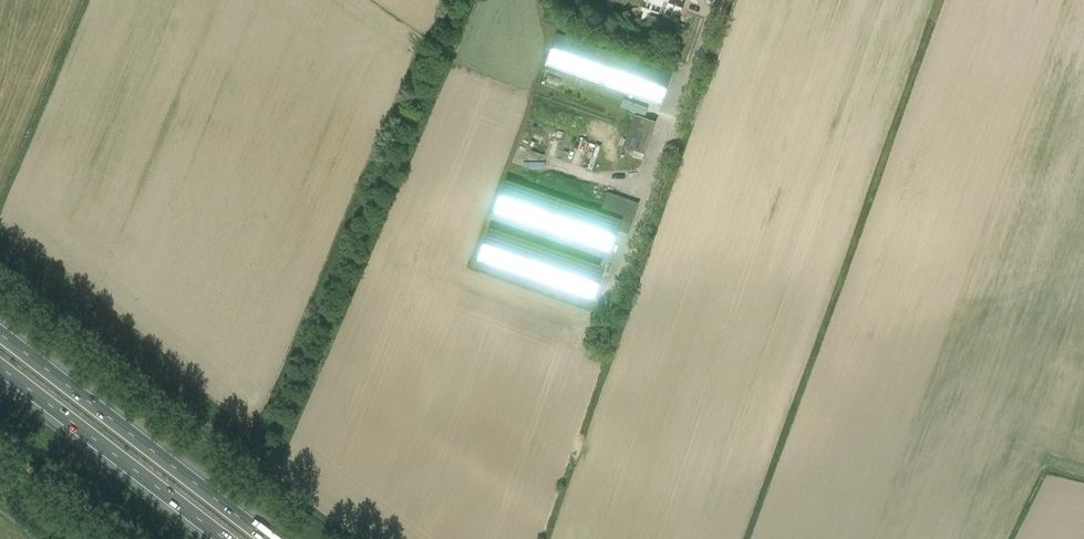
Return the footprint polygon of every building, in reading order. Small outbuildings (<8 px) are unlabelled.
[(649,16),(646,26),(666,33),(670,23),(649,16)] [(556,33),(545,66),(660,106),(673,69),(662,65),(661,69),(556,33)] [(622,99),(620,107),(645,116),(647,108),(622,99)] [(656,122),(634,115),(623,147),(633,150),(631,156),(642,159),(644,154),(645,154),(656,122)] [(576,164),(585,139),(580,138),(574,153),(560,148),(556,157),(576,164)] [(605,251),(600,266),(489,228),(477,260),(593,301),(617,231),(628,234),(638,203),(607,192),(599,213),(505,181),(494,213),(605,251)]
